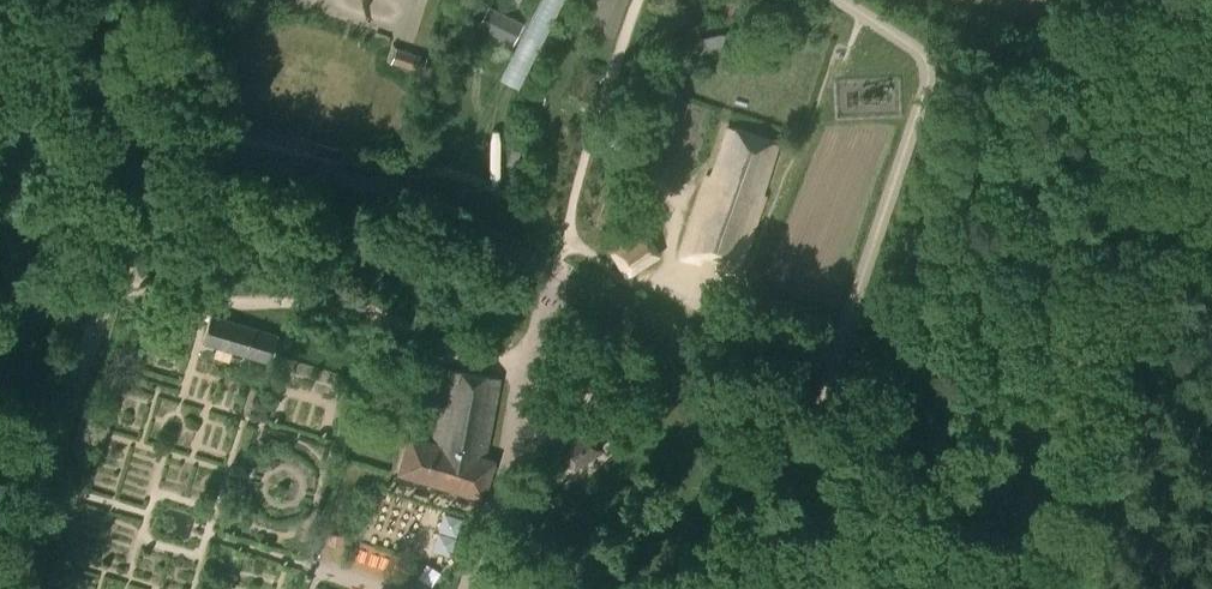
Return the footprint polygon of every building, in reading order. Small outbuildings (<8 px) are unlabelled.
[(490,6),(480,26),(514,43),(524,23),(510,16),(490,6)] [(718,32),(702,36),(706,46),(719,42),(732,43),(745,47),(750,38),(734,32),(718,32)] [(397,48),(393,61),(424,71),(428,58),(397,48)] [(705,174),(676,258),(699,266),(705,257),(716,260),(714,271),(737,278),(767,197),(763,195),(779,145),(773,143),(774,140),(734,126),(733,128),(726,125),(709,175),(705,174)] [(640,225),(607,246),(626,276),(659,255),(640,225)] [(278,333),(247,325),(209,313),(201,343),(268,364),(278,333)] [(396,474),(437,487),(483,501),(495,460),(485,457),(499,377),(445,368),(431,441),(408,434),(396,474)] [(603,450),(587,427),(557,448),(573,471),(603,450)] [(389,491),(376,528),(414,541),(427,504),(389,491)] [(436,549),(455,553),(462,514),(443,510),(436,549)] [(327,536),(326,546),(340,548),(342,538),(327,536)]
